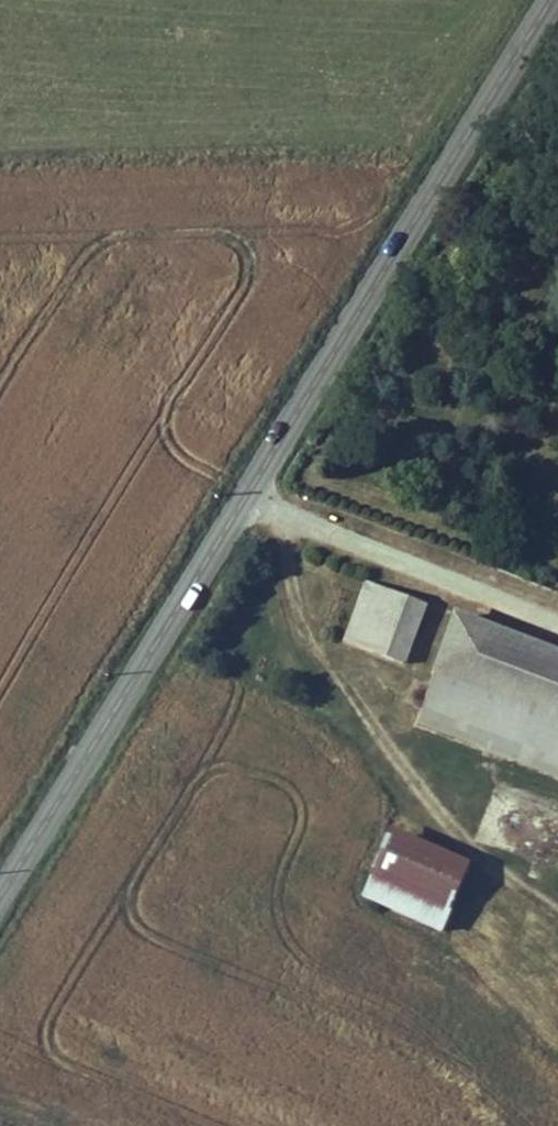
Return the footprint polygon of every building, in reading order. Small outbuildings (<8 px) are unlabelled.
[(370,584),(347,644),(405,665),(426,606),(370,584)] [(421,725),(483,749),(509,758),(557,776),(557,655),(461,618),(421,725)] [(509,758),(501,780),(557,801),(557,776),(509,758)] [(444,931),(469,871),(392,840),(368,900),(444,931)]
